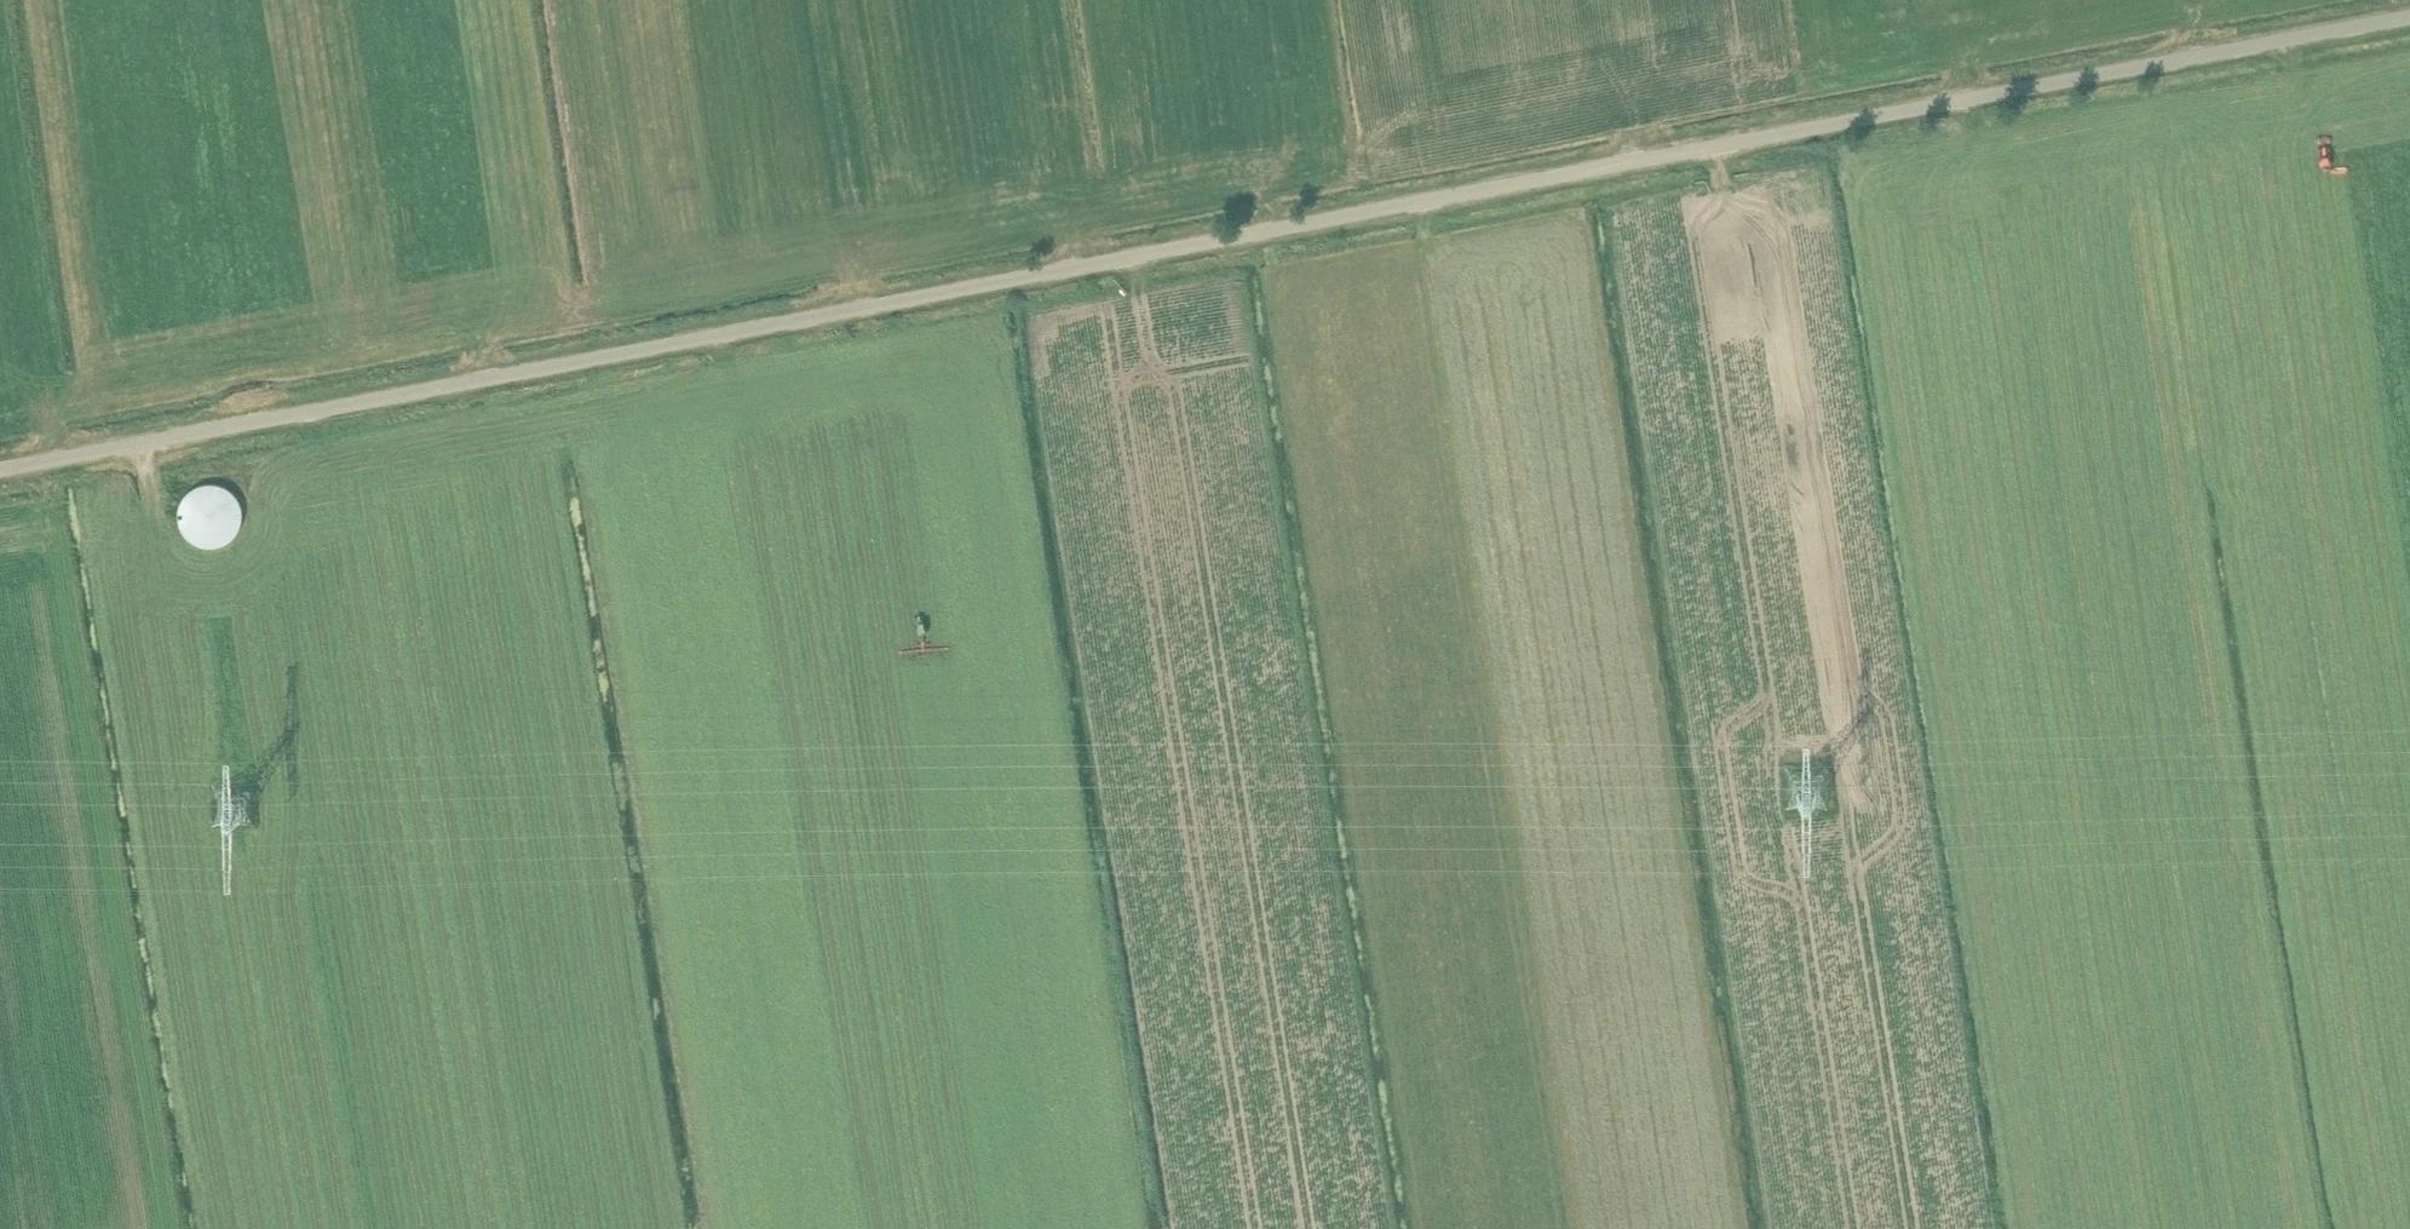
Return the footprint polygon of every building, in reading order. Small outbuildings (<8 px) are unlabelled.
[(207,483),(197,486),(189,491),(183,499),(179,509),(179,519),(181,529),(187,537),(195,543),(204,547),(214,547),(224,544),(233,539),(239,531),(242,521),(243,511),(240,502),(234,493),(226,487),(217,483),(207,483)]
